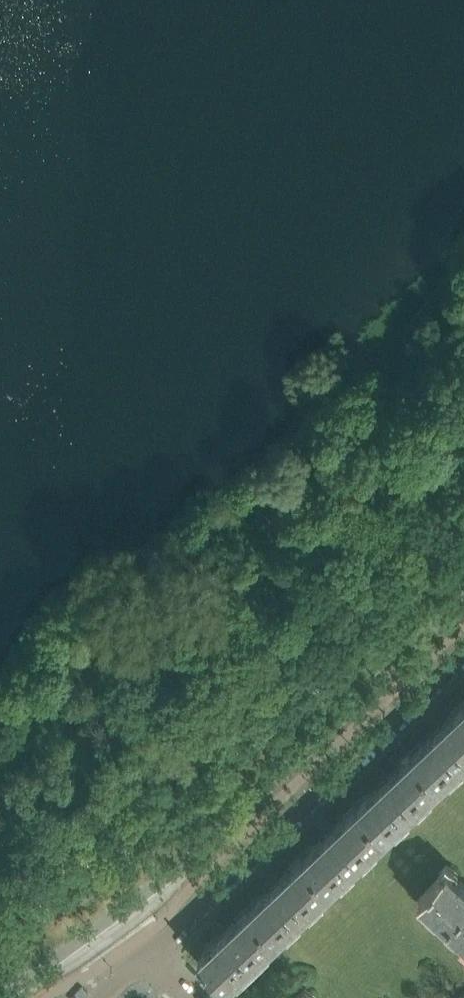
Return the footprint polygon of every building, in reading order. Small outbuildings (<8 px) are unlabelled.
[(433,734),(410,756),(438,785),(463,761),(463,707),(463,706),(433,734)] [(410,756),(379,786),(358,806),(385,835),(438,785),(410,756)] [(358,806),(325,837),(305,856),(332,885),(385,835),(358,806)] [(305,856),(271,889),(251,907),(279,936),(332,885),(305,856)] [(444,870),(420,896),(463,938),(463,888),(444,870)] [(251,907),(217,940),(199,957),(226,985),(279,936),(251,907)] [(286,995),(277,986),(266,997),(283,997),(286,995)]
